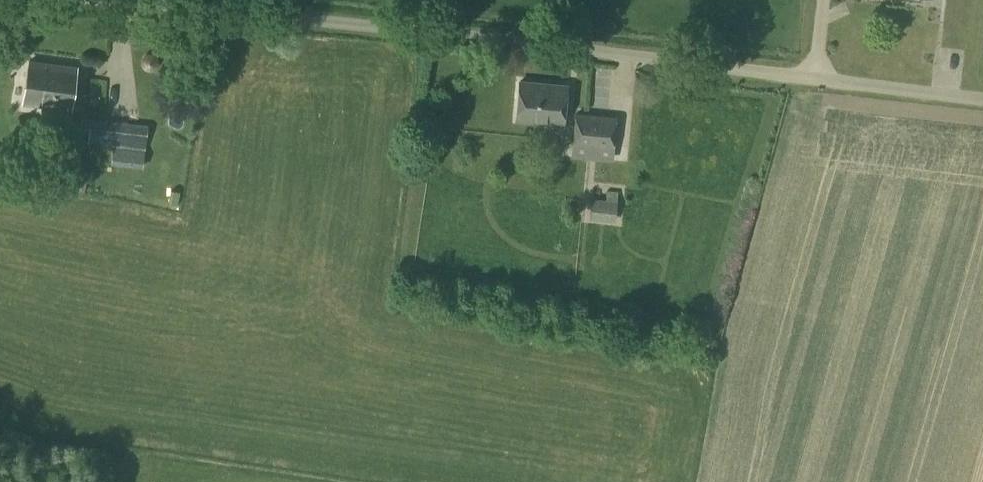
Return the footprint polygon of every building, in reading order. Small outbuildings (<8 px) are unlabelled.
[(72,110),(77,67),(28,60),(23,103),(72,110)] [(564,122),(567,84),(520,79),(517,117),(564,122)] [(614,145),(616,116),(577,112),(574,142),(614,145)] [(143,161),(147,125),(81,117),(79,132),(88,133),(86,143),(121,147),(120,158),(143,161)] [(615,222),(617,191),(605,190),(605,199),(590,198),(588,219),(615,222)]
